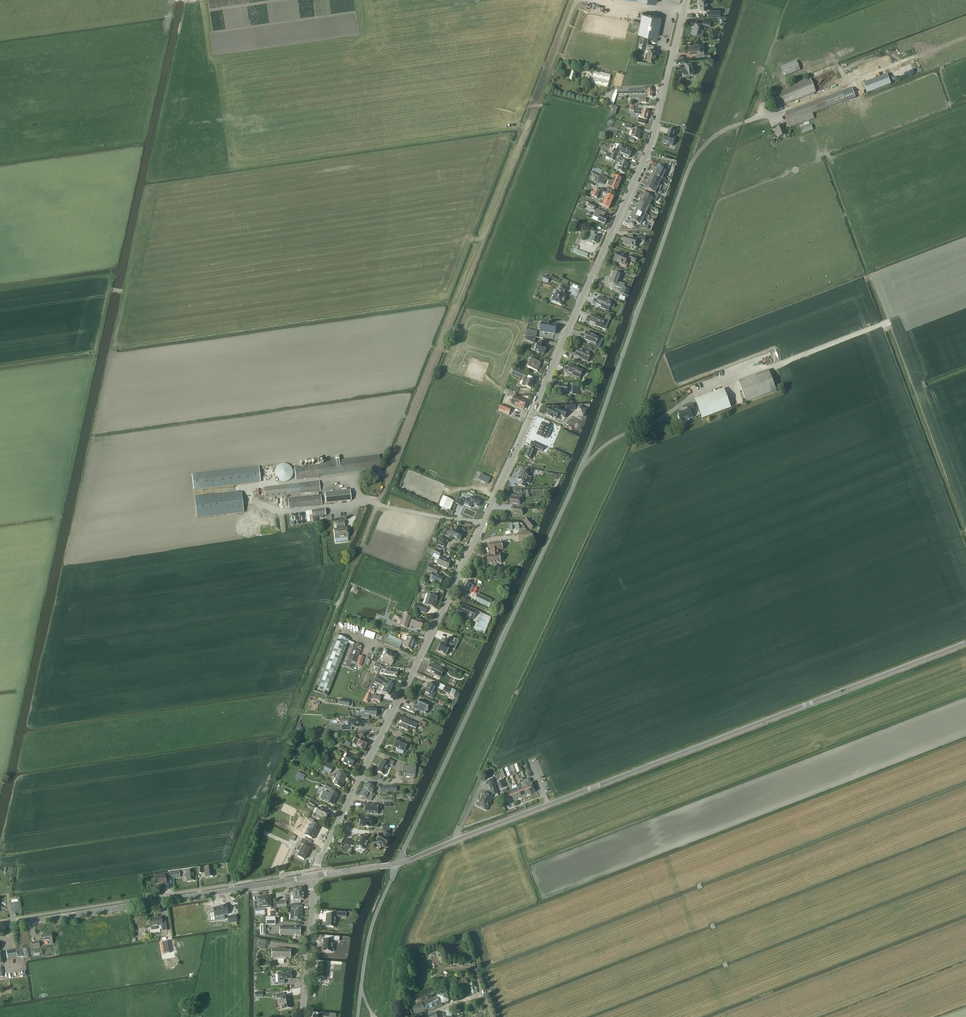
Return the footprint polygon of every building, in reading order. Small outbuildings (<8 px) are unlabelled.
[(709,8),(708,1),(709,1),(709,0),(699,0),(700,9),(709,8)] [(634,20),(633,26),(640,27),(638,33),(658,37),(662,17),(642,13),(641,21),(634,20)] [(702,36),(705,29),(701,28),(702,23),(694,21),(692,32),(698,34),(698,35),(702,36)] [(655,61),(657,50),(653,49),(654,45),(647,43),(646,49),(648,49),(647,59),(655,61)] [(700,43),(689,44),(689,53),(696,52),(696,56),(705,55),(704,50),(704,48),(701,48),(700,43)] [(693,67),(693,61),(686,62),(686,67),(682,68),(683,75),(695,74),(694,67),(693,67)] [(785,76),(801,70),(797,61),(781,67),(785,76)] [(595,70),(591,84),(608,87),(611,74),(595,70)] [(774,108),(816,92),(811,78),(768,94),(774,108)] [(609,101),(607,105),(610,106),(611,106),(613,107),(617,94),(618,94),(618,95),(630,94),(643,94),(643,91),(645,91),(646,95),(644,95),(644,96),(631,96),(631,100),(639,100),(639,103),(646,103),(646,97),(648,97),(653,97),(652,89),(652,86),(645,86),(645,87),(644,87),(644,88),(642,88),(630,88),(630,89),(619,90),(618,90),(615,90),(614,93),(611,102),(609,101)] [(786,113),(789,121),(791,127),(815,118),(813,114),(831,107),(846,102),(842,92),(827,98),(824,99),(809,104),(786,113)] [(811,125),(802,128),(804,133),(813,130),(811,125)] [(779,138),(786,134),(785,132),(787,131),(785,126),(776,129),(778,135),(777,135),(779,138)] [(639,140),(641,131),(633,129),(631,138),(639,140)] [(665,134),(662,143),(673,146),(675,138),(674,137),(676,131),(669,129),(667,135),(665,134)] [(614,149),(612,154),(621,158),(622,155),(630,158),(631,155),(632,155),(633,155),(634,152),(634,151),(633,151),(633,150),(627,148),(623,146),(620,144),(619,146),(623,148),(621,152),(620,152),(620,151),(614,149)] [(611,156),(609,160),(610,160),(615,162),(618,163),(620,164),(617,171),(625,174),(629,164),(621,161),(620,160),(621,158),(612,154),(611,156)] [(652,169),(664,175),(665,172),(666,173),(667,171),(669,167),(663,164),(662,168),(656,166),(655,169),(653,168),(652,169)] [(663,178),(664,175),(652,169),(651,171),(653,172),(652,175),(665,181),(666,179),(663,178)] [(613,175),(611,178),(614,179),(613,182),(620,185),(622,179),(613,175)] [(664,183),(665,181),(652,175),(651,178),(648,177),(648,178),(660,184),(661,182),(664,183)] [(658,189),(660,184),(648,178),(647,180),(649,181),(648,184),(658,189)] [(610,180),(608,186),(617,190),(620,185),(613,182),(610,180)] [(656,193),(658,189),(648,184),(647,187),(644,186),(644,188),(656,193)] [(606,198),(605,200),(612,203),(614,198),(604,193),(603,196),(606,198)] [(639,197),(652,203),(653,201),(653,200),(655,201),(656,199),(657,200),(659,196),(651,193),(650,196),(644,193),(643,196),(640,195),(639,197)] [(653,209),(654,207),(653,206),(650,205),(652,203),(639,197),(638,199),(641,200),(640,203),(653,209)] [(609,209),(612,203),(605,200),(604,203),(601,202),(599,205),(609,209)] [(594,212),(597,206),(590,203),(588,208),(594,212)] [(635,206),(647,212),(648,209),(651,211),(651,210),(652,211),(653,209),(640,203),(638,205),(636,204),(635,206)] [(648,218),(649,216),(648,216),(649,215),(646,214),(647,212),(635,206),(634,208),(637,209),(635,212),(648,218)] [(594,216),(592,219),(598,221),(605,225),(608,219),(604,218),(606,213),(597,209),(594,216)] [(631,215),(643,221),(644,218),(647,220),(648,220),(649,218),(648,218),(635,212),(634,214),(631,213),(631,215)] [(641,226),(643,221),(631,215),(630,217),(632,218),(631,220),(630,220),(628,223),(634,226),(635,223),(641,226)] [(578,227),(580,221),(574,219),(571,224),(578,227)] [(595,235),(596,232),(592,231),(590,234),(586,242),(593,245),(594,243),(597,244),(599,237),(595,235)] [(635,247),(637,240),(625,237),(624,244),(635,247)] [(618,253),(614,261),(620,264),(620,265),(626,268),(629,261),(628,261),(628,260),(635,263),(637,258),(630,255),(629,258),(618,253)] [(627,296),(629,290),(624,288),(625,284),(619,282),(622,275),(615,272),(610,283),(617,285),(616,287),(623,289),(621,294),(627,296)] [(552,294),(550,299),(553,301),(553,302),(562,306),(563,302),(564,302),(565,300),(564,299),(566,296),(564,295),(567,288),(562,286),(559,292),(557,292),(555,296),(552,294)] [(606,299),(602,297),(602,299),(599,298),(598,300),(595,299),(593,304),(609,311),(610,308),(611,308),(612,308),(613,308),(614,308),(615,307),(615,306),(615,305),(615,304),(614,304),(613,303),(612,303),(605,300),(606,299)] [(606,321),(593,315),(591,318),(588,316),(586,321),(603,328),(606,321)] [(542,322),(541,332),(555,334),(557,325),(542,322)] [(596,345),(599,338),(587,333),(585,336),(582,334),(579,342),(584,345),(586,341),(596,345)] [(534,342),(532,349),(544,353),(547,347),(534,342)] [(592,355),(578,349),(577,352),(574,351),(572,356),(588,362),(592,355)] [(538,372),(541,363),(536,361),(538,357),(531,355),(529,359),(531,359),(528,368),(538,372)] [(583,371),(571,366),(569,369),(566,367),(564,372),(580,379),(583,371)] [(526,378),(527,375),(514,370),(512,375),(522,379),(522,381),(524,382),(522,386),(525,387),(525,388),(531,390),(534,382),(528,380),(527,380),(524,379),(525,378),(526,378)] [(747,403),(777,391),(769,370),(738,381),(747,403)] [(688,409),(678,413),(681,422),(693,417),(691,412),(695,410),(695,408),(698,407),(703,419),(731,408),(724,389),(695,400),(697,404),(693,405),(693,403),(686,405),(688,409)] [(515,396),(511,405),(524,410),(527,401),(515,396)] [(501,404),(499,409),(510,413),(512,409),(501,404)] [(576,413),(583,417),(587,409),(579,406),(576,413)] [(549,408),(546,415),(550,416),(550,417),(553,418),(557,419),(559,415),(561,416),(564,418),(565,418),(565,417),(567,413),(567,412),(557,408),(556,411),(549,408)] [(542,423),(537,435),(545,438),(546,437),(548,438),(549,435),(547,434),(551,426),(549,426),(550,423),(545,420),(543,423),(542,423)] [(525,457),(530,459),(527,466),(529,467),(532,460),(530,459),(535,450),(535,451),(537,448),(543,451),(545,447),(532,441),(530,448),(529,447),(525,457)] [(292,473),(292,471),(292,470),(291,468),(289,466),(288,465),(287,465),(285,464),(283,464),(281,465),(279,465),(278,466),(277,467),(276,469),(275,470),(275,472),(274,473),(275,475),(275,477),(276,478),(277,480),(279,481),(281,482),(283,482),(285,482),(286,482),(288,481),(290,480),(291,478),(292,477),(292,475),(292,473)] [(261,482),(259,467),(192,474),(194,490),(261,482)] [(521,470),(518,480),(521,481),(519,485),(524,487),(526,483),(527,483),(527,484),(529,484),(532,477),(529,477),(530,474),(521,470)] [(488,484),(491,478),(481,473),(478,479),(488,484)] [(265,498),(287,495),(320,491),(319,481),(286,485),(263,488),(265,498)] [(350,490),(325,493),(326,504),(351,501),(350,490)] [(241,492),(194,497),(197,518),(244,513),(241,492)] [(513,505),(520,505),(521,499),(523,499),(523,495),(510,494),(510,498),(511,498),(511,504),(513,505)] [(289,508),(322,505),(321,495),(288,498),(289,508)] [(447,509),(452,499),(444,496),(440,506),(447,509)] [(468,499),(465,505),(471,507),(472,504),(478,507),(481,501),(473,497),(471,500),(468,499)] [(520,505),(513,505),(513,508),(514,508),(513,514),(523,515),(523,509),(525,509),(526,505),(520,505)] [(525,521),(528,525),(531,530),(535,526),(529,518),(525,521)] [(345,528),(345,523),(344,522),(337,523),(337,529),(334,530),(336,539),(348,537),(347,528),(345,528)] [(459,532),(461,528),(457,526),(455,530),(454,529),(451,536),(460,540),(461,539),(462,539),(463,537),(462,536),(463,534),(459,532)] [(529,532),(518,533),(519,541),(533,540),(533,535),(529,532)] [(442,537),(438,546),(443,549),(448,539),(443,537),(442,537)] [(499,554),(499,550),(503,549),(502,542),(489,543),(490,551),(491,551),(492,555),(487,555),(488,560),(487,560),(488,563),(488,564),(493,564),(493,565),(497,564),(496,563),(501,563),(501,562),(502,562),(501,558),(500,554),(499,554)] [(434,554),(433,557),(439,560),(441,557),(440,556),(442,553),(436,550),(434,554)] [(439,560),(437,564),(448,569),(451,561),(441,557),(439,560)] [(433,573),(430,578),(430,580),(441,585),(444,577),(437,574),(439,569),(430,565),(427,571),(433,573)] [(465,582),(462,588),(472,592),(475,586),(465,582)] [(428,594),(424,604),(434,607),(438,597),(428,594)] [(414,603),(413,609),(421,612),(425,613),(427,608),(423,606),(416,604),(414,603)] [(478,611),(465,606),(463,610),(460,608),(456,614),(473,621),(474,621),(477,623),(474,630),(484,634),(491,617),(478,611)] [(407,628),(407,627),(411,617),(404,614),(400,626),(407,628)] [(421,629),(423,621),(413,617),(410,625),(421,629)] [(361,666),(364,657),(359,655),(363,646),(349,641),(349,640),(336,635),(314,691),(327,696),(340,664),(354,670),(356,665),(361,666)] [(411,650),(415,640),(408,637),(406,641),(403,640),(403,641),(389,635),(386,642),(400,648),(401,644),(404,646),(411,650)] [(441,643),(437,651),(445,655),(449,648),(454,650),(459,641),(452,637),(450,641),(445,639),(442,644),(441,643)] [(396,655),(387,651),(386,652),(385,652),(384,655),(385,655),(383,660),(392,664),(396,655)] [(430,673),(438,677),(442,668),(433,663),(432,666),(430,665),(428,670),(431,671),(430,673)] [(387,681),(376,676),(374,682),(384,687),(382,692),(389,696),(395,685),(387,681)] [(429,683),(424,692),(428,694),(427,696),(433,699),(436,693),(434,692),(437,687),(429,683)] [(370,699),(373,700),(373,702),(375,702),(375,701),(380,702),(381,697),(371,694),(371,697),(370,699)] [(428,709),(430,704),(419,699),(417,704),(415,703),(413,708),(427,714),(428,710),(428,709)] [(361,718),(368,719),(368,716),(376,716),(376,709),(365,709),(365,710),(361,710),(361,718)] [(416,729),(418,724),(401,717),(400,721),(402,721),(400,727),(407,730),(409,726),(412,727),(411,729),(415,731),(416,729)] [(341,731),(349,730),(352,730),(352,728),(361,727),(361,720),(349,720),(349,726),(341,726),(341,731)] [(357,734),(353,743),(358,745),(358,746),(360,747),(361,747),(364,749),(368,742),(363,740),(365,736),(364,736),(366,731),(359,731),(357,734)] [(397,738),(393,747),(397,748),(397,749),(396,752),(402,755),(404,751),(405,751),(407,745),(411,746),(411,739),(404,737),(403,741),(397,738)] [(348,753),(343,762),(352,767),(356,759),(353,757),(354,756),(348,753)] [(382,760),(376,771),(385,775),(389,765),(393,766),(395,762),(387,759),(386,762),(385,762),(382,760)] [(326,764),(323,770),(330,774),(333,767),(326,764)] [(402,773),(406,773),(406,777),(414,778),(415,775),(417,767),(404,765),(402,773)] [(513,776),(518,774),(517,773),(515,765),(509,766),(510,767),(513,775),(513,776)] [(503,779),(508,777),(505,769),(500,771),(503,779)] [(341,788),(347,776),(339,772),(333,784),(341,788)] [(487,781),(492,794),(492,795),(498,793),(493,779),(487,781)] [(527,785),(531,793),(535,791),(531,781),(529,782),(529,784),(527,785)] [(525,786),(523,782),(521,783),(526,795),(531,793),(527,785),(525,786)] [(373,794),(375,788),(365,783),(362,790),(373,794)] [(521,797),(526,795),(521,783),(518,784),(519,788),(518,788),(521,797)] [(325,792),(321,799),(325,801),(333,805),(338,794),(334,792),(336,788),(329,785),(327,784),(324,788),(325,789),(324,791),(325,792)] [(517,799),(521,797),(518,788),(513,790),(517,799)] [(374,795),(373,794),(362,790),(359,796),(366,799),(367,798),(371,801),(374,795)] [(512,800),(517,799),(513,790),(509,792),(512,800)] [(507,802),(512,800),(509,792),(504,794),(507,802)] [(486,811),(492,800),(491,799),(492,797),(485,793),(483,797),(482,796),(477,807),(486,811)] [(365,805),(364,813),(378,814),(378,805),(365,805)] [(318,807),(315,813),(318,815),(317,817),(321,819),(322,817),(326,818),(329,813),(318,807)] [(360,827),(373,827),(373,822),(372,822),(372,818),(360,818),(360,827)] [(305,835),(314,839),(320,826),(312,822),(305,835)] [(387,838),(390,833),(390,829),(388,829),(383,829),(383,834),(383,836),(379,834),(375,842),(377,843),(377,844),(381,846),(382,845),(385,847),(386,847),(387,844),(389,839),(387,838)] [(363,849),(369,839),(362,835),(356,845),(363,849)] [(303,839),(297,850),(300,852),(297,857),(304,860),(307,855),(308,852),(310,849),(308,848),(310,844),(302,840),(303,839)] [(206,877),(214,876),(212,866),(204,867),(206,877)] [(186,871),(186,876),(186,881),(195,881),(194,870),(186,871)] [(173,871),(169,871),(170,879),(180,877),(179,871),(173,872),(173,871)] [(156,885),(161,885),(166,884),(165,875),(155,876),(156,885)] [(294,900),(301,900),(304,900),(303,889),(302,888),(293,888),(294,900)] [(330,891),(329,900),(334,900),(334,901),(335,901),(335,904),(345,904),(346,898),(342,897),(343,892),(330,891)] [(257,901),(254,902),(255,912),(259,911),(265,910),(265,908),(263,896),(259,897),(259,898),(257,898),(257,901)] [(268,896),(263,896),(265,908),(271,908),(271,910),(275,909),(274,899),(270,900),(270,897),(268,897),(268,896)] [(215,916),(228,914),(227,906),(213,908),(215,916)] [(290,920),(294,920),(302,921),(302,909),(290,909),(290,920)] [(326,914),(325,927),(335,927),(336,917),(346,918),(346,913),(335,912),(335,914),(326,914)] [(151,928),(148,928),(149,933),(160,932),(160,929),(162,928),(162,931),(167,931),(165,920),(162,921),(161,917),(149,919),(151,928)] [(300,935),(300,927),(280,926),(279,935),(300,935)] [(53,944),(51,934),(42,935),(43,942),(49,941),(50,944),(53,944)] [(323,940),(323,952),(332,952),(333,951),(333,949),(333,948),(332,948),(333,941),(336,941),(336,938),(339,939),(339,937),(330,936),(329,940),(323,940)] [(286,950),(286,948),(276,948),(276,949),(271,949),(271,958),(276,958),(276,959),(278,959),(278,963),(284,963),(284,959),(286,959),(286,958),(290,958),(290,950),(286,950)] [(22,949),(16,949),(6,951),(8,959),(24,957),(22,949)] [(318,963),(317,977),(326,978),(327,964),(318,963)] [(278,984),(284,984),(284,980),(292,979),(291,972),(277,973),(278,984)] [(314,990),(314,997),(319,997),(319,1002),(327,1003),(328,1001),(330,1001),(330,997),(328,997),(329,990),(320,989),(320,990),(314,990)] [(289,996),(284,997),(283,993),(276,995),(277,999),(281,998),(283,1010),(291,1008),(289,996)] [(441,1005),(437,996),(427,1000),(425,995),(417,999),(418,1004),(412,1006),(415,1015),(441,1005)]
